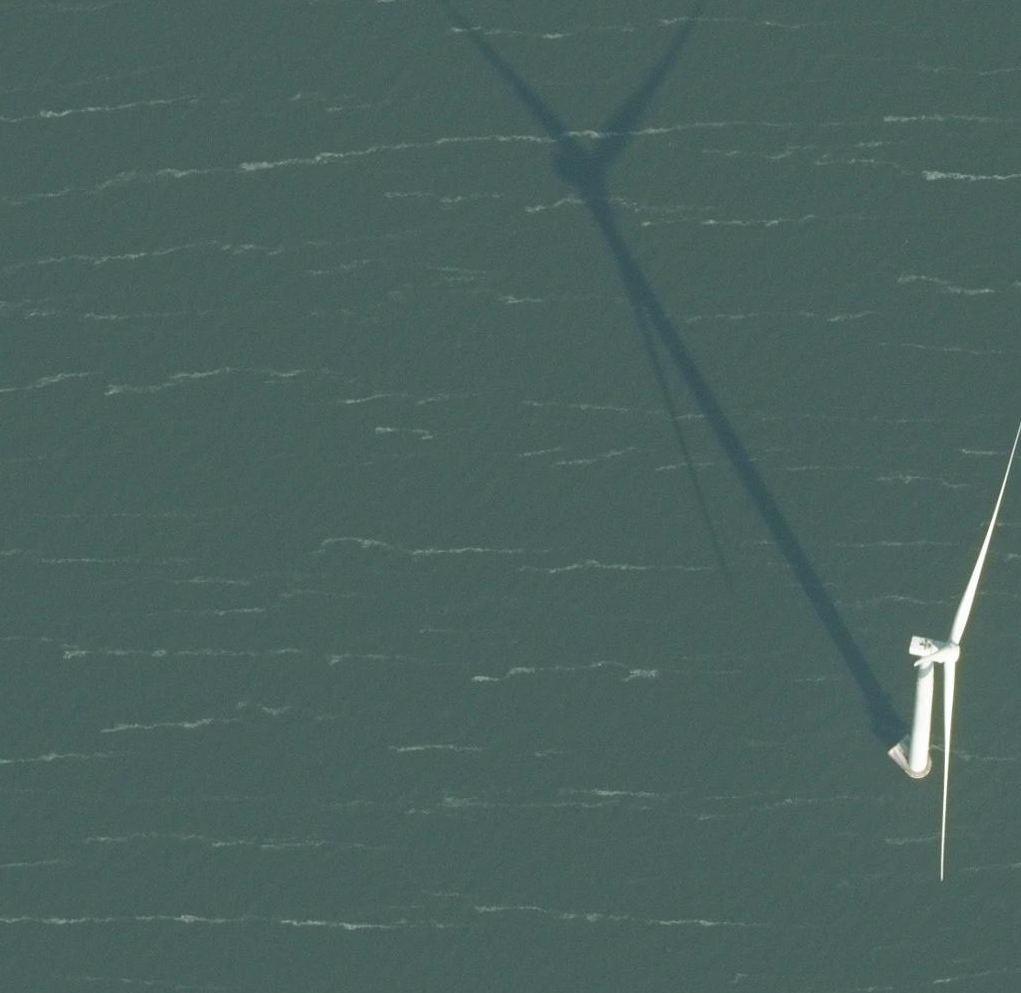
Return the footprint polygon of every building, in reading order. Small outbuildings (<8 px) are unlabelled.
[(906,766),(905,769),(905,772),(906,774),(908,776),(909,778),(913,779),(916,779),(919,778),(920,776),(922,774),(923,771),(923,769),(922,766),(920,764),(917,762),(915,761),(912,761),(910,762),(908,764),(906,766)]
